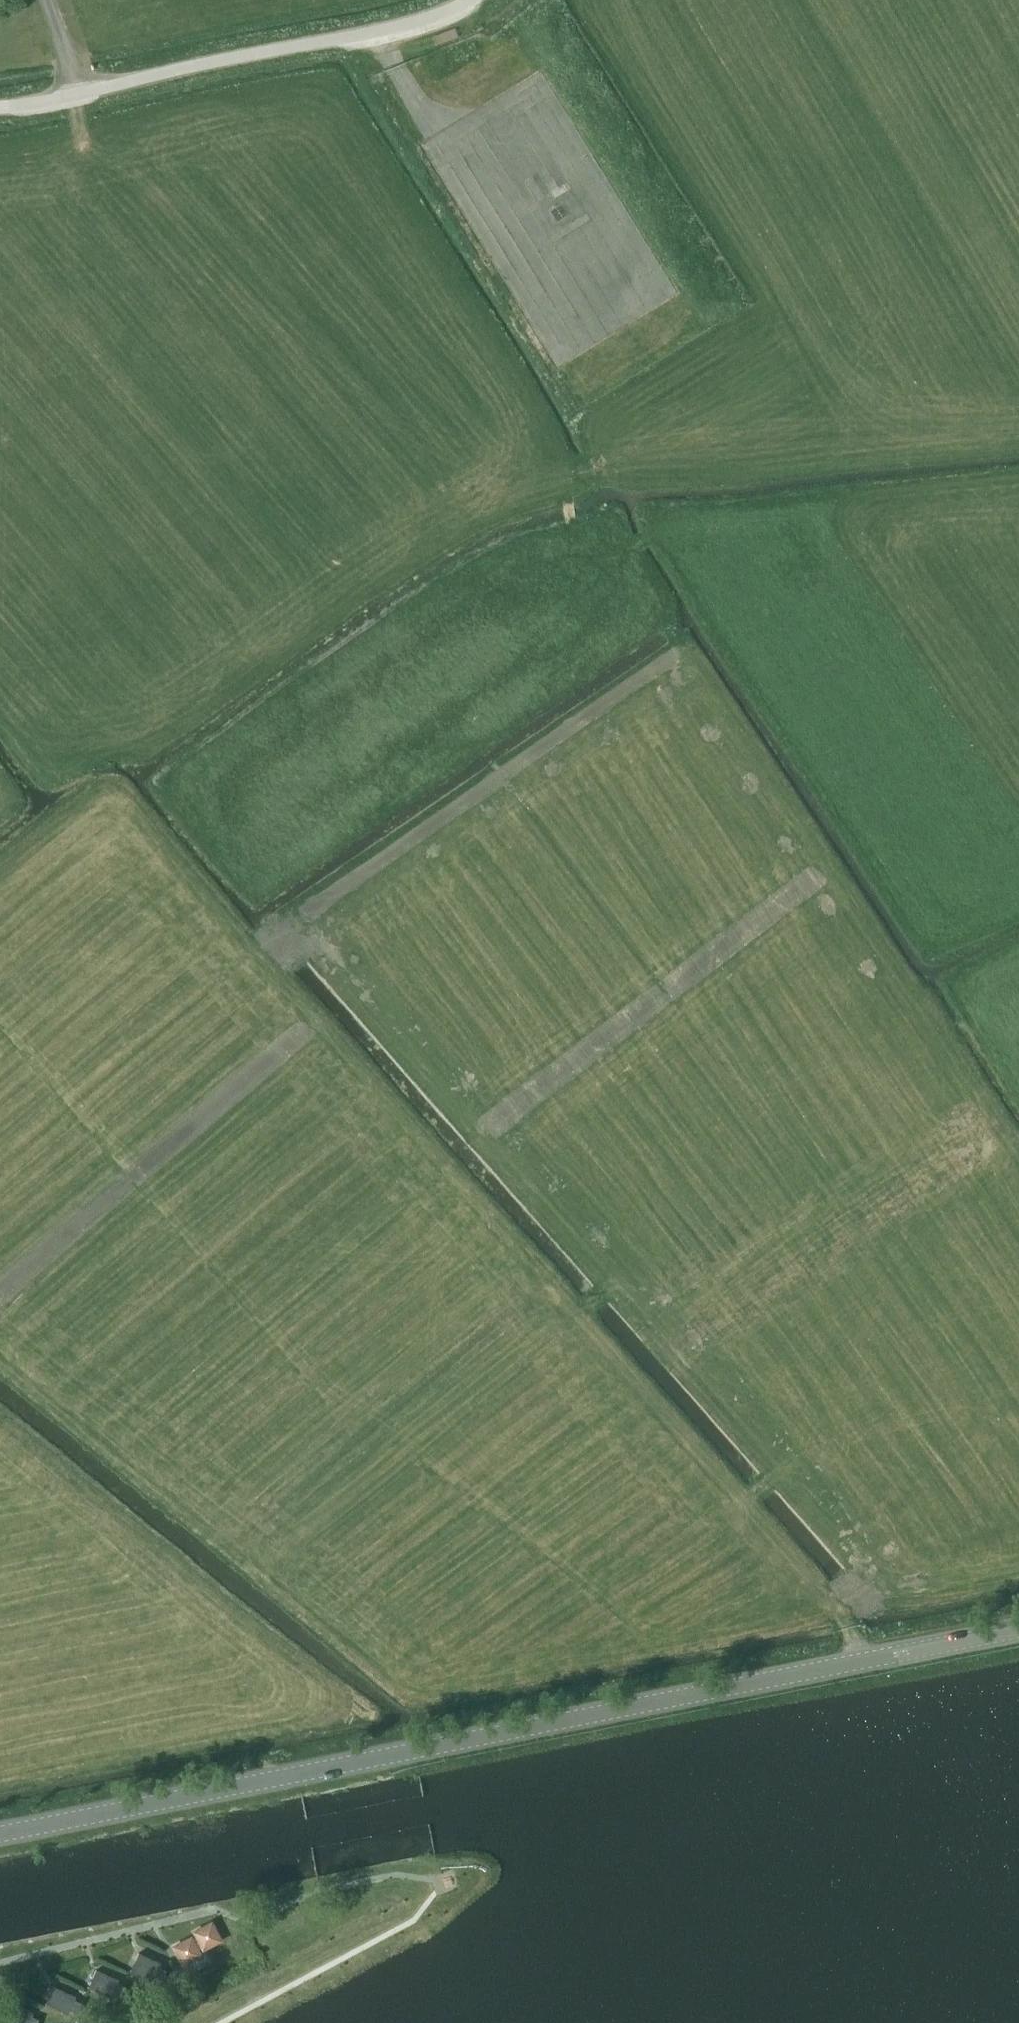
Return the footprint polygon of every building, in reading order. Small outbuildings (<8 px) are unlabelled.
[(194,1931),(197,1937),(192,1939),(192,1938),(174,1947),(183,1964),(201,1955),(198,1950),(202,1947),(203,1948),(221,1939),(211,1922),(194,1931)] [(130,1970),(153,1980),(161,1963),(138,1952),(130,1970)] [(119,1980),(96,1969),(88,1986),(111,1997),(119,1980)] [(45,2003),(68,2013),(76,1996),(53,1985),(45,2003)] [(161,1993),(165,2000),(176,1994),(173,1987),(161,1993)] [(33,2012),(10,2001),(2,2019),(11,2022),(28,2022),(33,2012)]
